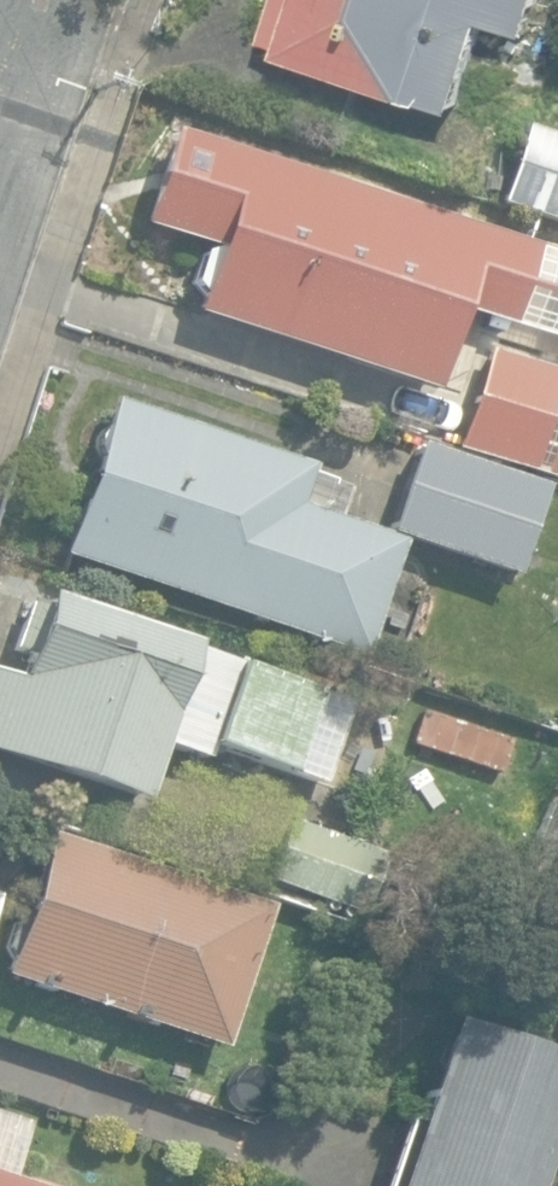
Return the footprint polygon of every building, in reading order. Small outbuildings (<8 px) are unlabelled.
[(269,33),(284,39),(282,45),(462,104),(489,20),(529,34),(540,0),(279,0),(269,33)] [(557,222),(557,135),(527,125),(501,203),(557,222)] [(191,314),(395,378),(416,312),(451,323),(480,230),(202,142),(201,142),(172,234),(212,246),(191,314)] [(556,476),(557,468),(557,372),(488,349),(457,444),(556,476)] [(60,557),(362,658),(400,543),(333,517),(344,484),(309,474),(312,466),(112,399),(60,557)] [(384,533),(511,576),(542,487),(415,443),(384,533)] [(143,802),(166,744),(207,757),(211,744),(322,784),(347,703),(194,650),(195,641),(47,592),(42,606),(26,601),(11,647),(26,652),(20,678),(0,674),(0,756),(143,802)] [(265,878),(363,915),(385,856),(287,820),(265,878)] [(222,1049),(240,996),(258,1002),(267,970),(250,964),(266,906),(45,834),(22,914),(9,917),(0,951),(6,966),(1,978),(222,1049)] [(557,925),(557,861),(536,917),(557,925)] [(557,1100),(557,1054),(446,1020),(391,1185),(532,1185),(557,1100)] [(9,1178),(28,1123),(0,1113),(0,1185),(32,1185),(9,1178)]
